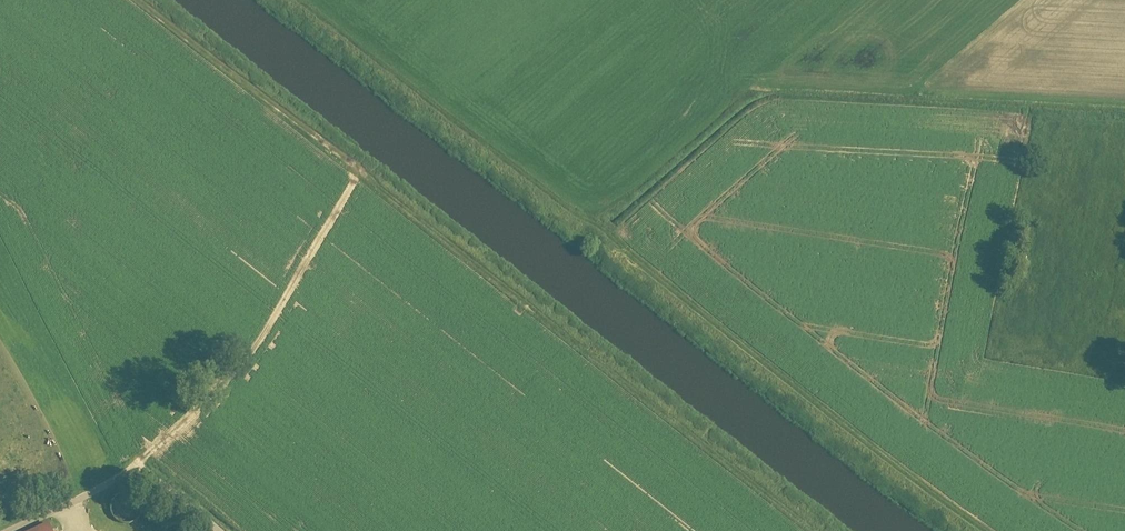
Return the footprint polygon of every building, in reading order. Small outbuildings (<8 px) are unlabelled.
[(40,522),(19,530),(45,530),(40,522)]
